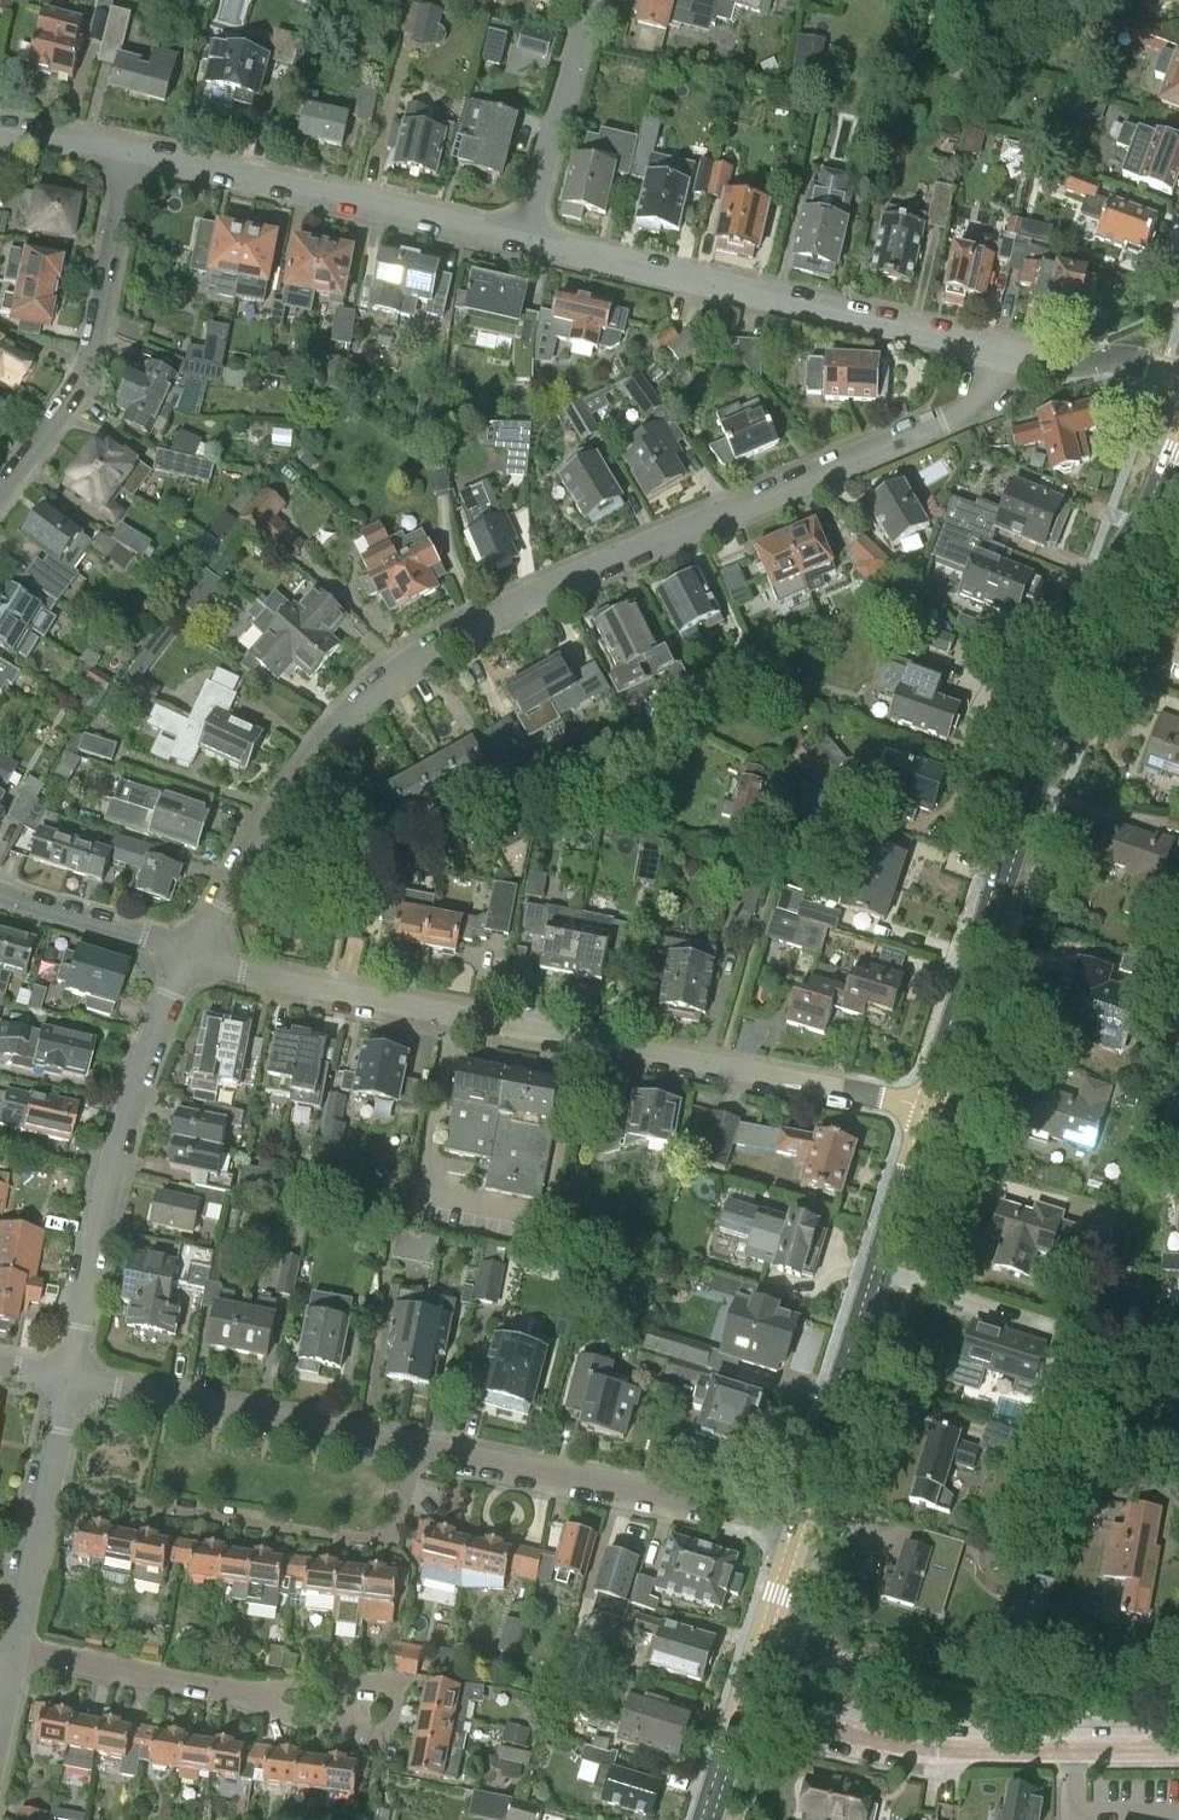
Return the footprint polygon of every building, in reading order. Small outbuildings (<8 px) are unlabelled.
[(9,15),(13,0),(0,0),(0,13),(9,15)] [(637,25),(667,33),(669,24),(681,28),(683,19),(715,27),(716,21),(735,26),(740,9),(759,14),(763,0),(720,0),(720,1),(715,0),(644,0),(637,25)] [(99,60),(99,63),(117,68),(118,65),(120,59),(121,54),(131,15),(112,10),(110,17),(103,44),(99,60)] [(422,11),(412,43),(433,50),(443,17),(422,11)] [(40,31),(30,68),(74,79),(83,42),(78,41),(82,22),(46,12),(41,32),(40,31)] [(90,41),(103,44),(110,17),(97,13),(90,41)] [(552,58),(558,35),(527,26),(520,49),(552,58)] [(279,27),(269,61),(294,69),(304,35),(279,27)] [(510,33),(491,28),(481,67),(499,72),(510,33)] [(1137,44),(1164,55),(1156,78),(1170,84),(1162,106),(1178,112),(1178,42),(1143,28),(1137,44)] [(789,78),(819,82),(824,39),(794,35),(789,78)] [(213,63),(207,83),(238,92),(234,103),(253,108),(256,97),(258,97),(259,93),(269,61),(227,49),(226,49),(214,46),(210,62),(213,63)] [(117,68),(112,89),(165,103),(168,94),(172,78),(177,59),(153,53),(148,72),(139,69),(140,64),(120,59),(118,65),(117,68)] [(956,55),(952,66),(964,71),(968,59),(956,55)] [(371,121),(378,94),(361,90),(355,118),(371,121)] [(1078,108),(1102,117),(1107,105),(1082,96),(1078,108)] [(313,108),(314,103),(299,100),(295,119),(304,121),(300,138),(342,147),(349,117),(313,108)] [(388,168),(394,170),(394,167),(437,176),(447,134),(428,129),(433,111),(409,106),(405,124),(404,124),(404,126),(394,124),(388,151),(391,151),(388,168)] [(460,166),(500,177),(516,118),(484,110),(475,144),(466,142),(460,166)] [(644,121),(633,167),(649,170),(636,222),(639,222),(638,227),(659,232),(661,228),(680,232),(695,166),(652,156),(659,124),(644,121)] [(1142,185),(1172,196),(1175,186),(1178,187),(1178,147),(1159,140),(1139,133),(1139,134),(1115,125),(1109,139),(1119,143),(1117,149),(1131,154),(1123,177),(1143,185),(1142,185)] [(961,152),(978,156),(983,133),(966,129),(961,152)] [(565,206),(562,217),(581,221),(584,210),(606,215),(615,174),(629,178),(638,140),(601,131),(600,139),(588,136),(583,161),(574,159),(563,205),(565,206)] [(1004,141),(1001,160),(1032,166),(1036,147),(1004,141)] [(708,197),(715,166),(701,163),(694,193),(708,197)] [(759,250),(770,204),(727,194),(732,170),(715,166),(708,197),(725,201),(716,241),(719,241),(717,251),(737,256),(739,246),(755,249),(759,250)] [(817,196),(810,194),(806,212),(805,212),(794,258),(795,259),(792,270),(832,279),(835,267),(836,268),(847,222),(845,222),(850,203),(843,201),(847,181),(822,175),(817,196)] [(1065,191),(1095,202),(1100,187),(1070,176),(1065,191)] [(927,226),(945,230),(953,191),(936,187),(927,226)] [(29,231),(41,233),(41,235),(57,237),(58,236),(70,238),(76,202),(36,195),(23,193),(18,223),(30,226),(29,231)] [(1155,237),(1152,235),(1157,221),(1110,204),(1096,240),(1121,250),(1123,245),(1145,253),(1147,247),(1151,248),(1155,237)] [(911,285),(921,239),(926,216),(887,207),(882,230),(871,276),(911,285)] [(1010,219),(1006,235),(1018,238),(1022,221),(1010,219)] [(1022,221),(1018,238),(1049,244),(1052,228),(1022,221)] [(239,279),(248,232),(220,226),(220,227),(200,223),(195,249),(198,250),(194,270),(210,273),(208,285),(219,288),(217,295),(235,298),(239,279)] [(277,237),(248,232),(239,279),(268,285),(277,237)] [(1002,235),(996,260),(1010,263),(1015,238),(1002,235)] [(315,294),(324,247),(296,241),(287,288),(298,291),(296,301),(313,304),(315,294)] [(946,293),(944,303),(963,308),(966,296),(982,300),(985,288),(986,288),(987,286),(992,287),(994,277),(989,276),(990,273),(988,273),(992,258),(990,258),(993,245),(978,242),(976,254),(955,249),(945,293),(946,293)] [(1014,243),(1010,263),(1008,269),(1022,272),(1019,286),(1033,289),(1028,310),(1049,314),(1049,315),(1071,320),(1076,299),(1079,300),(1080,299),(1092,302),(1097,280),(1084,277),(1084,276),(1058,271),(1058,272),(1048,269),(1051,255),(1029,248),(1014,243)] [(353,252),(324,247),(315,294),(343,299),(353,252)] [(373,310),(399,316),(412,256),(384,250),(374,292),(377,292),(373,310)] [(19,273),(16,285),(54,293),(61,260),(23,252),(22,255),(11,253),(8,270),(19,273)] [(412,256),(399,316),(410,318),(414,300),(429,304),(426,315),(443,319),(452,277),(438,274),(440,263),(412,256)] [(474,277),(462,330),(516,341),(527,289),(474,277)] [(16,285),(13,298),(3,296),(0,311),(0,314),(10,316),(9,319),(48,326),(54,293),(16,285)] [(535,334),(535,361),(553,361),(558,338),(570,341),(570,343),(597,349),(598,347),(611,350),(619,345),(621,334),(623,334),(628,313),(611,309),(611,306),(560,295),(556,311),(541,308),(535,334)] [(333,342),(351,345),(355,313),(338,311),(333,342)] [(672,325),(655,340),(664,351),(681,336),(672,325)] [(669,351),(679,362),(702,341),(692,329),(669,351)] [(381,330),(377,346),(389,349),(393,333),(381,330)] [(730,348),(763,390),(765,340),(730,338),(730,348)] [(12,389),(13,386),(17,388),(31,362),(26,358),(28,354),(11,345),(10,346),(0,340),(0,382),(12,389)] [(518,380),(533,381),(534,340),(519,340),(518,380)] [(189,341),(187,356),(222,363),(225,348),(189,341)] [(825,401),(876,404),(876,399),(887,400),(889,364),(878,363),(879,359),(828,356),(828,361),(809,360),(807,395),(825,396),(825,401)] [(333,361),(329,390),(343,392),(348,364),(333,361)] [(134,371),(126,390),(173,412),(175,412),(190,378),(221,383),(224,369),(186,362),(183,375),(181,382),(176,380),(177,379),(148,366),(144,375),(134,371)] [(229,370),(226,389),(241,392),(244,373),(229,370)] [(623,384),(618,388),(626,400),(631,396),(648,420),(665,408),(643,375),(632,380),(623,384)] [(173,412),(126,390),(118,409),(127,414),(123,423),(152,436),(153,432),(163,436),(173,412)] [(416,425),(435,427),(438,398),(419,395),(416,425)] [(564,413),(581,442),(598,432),(580,403),(564,413)] [(727,441),(708,448),(723,468),(778,444),(765,413),(746,421),(739,406),(717,415),(723,430),(722,430),(727,441)] [(1040,418),(1041,424),(1011,432),(1016,450),(1046,442),(1053,472),(1058,471),(1059,472),(1064,475),(1071,473),(1074,468),(1074,467),(1079,466),(1079,463),(1089,460),(1082,434),(1096,431),(1090,407),(1066,413),(1064,406),(1051,409),(1052,415),(1040,418)] [(236,421),(233,426),(234,432),(239,435),(245,434),(248,429),(247,423),(241,420),(236,421)] [(507,476),(527,478),(532,426),(497,425),(496,449),(508,450),(507,476)] [(639,454),(627,461),(648,497),(682,477),(667,452),(675,447),(661,425),(632,443),(639,454)] [(180,431),(170,454),(194,459),(202,441),(180,431)] [(102,439),(84,463),(119,489),(132,499),(152,472),(126,453),(124,456),(102,439)] [(194,459),(170,454),(159,451),(154,472),(210,486),(215,465),(194,459)] [(318,462),(306,451),(299,460),(311,471),(318,462)] [(425,461),(433,496),(451,492),(443,457),(425,461)] [(560,479),(585,521),(622,498),(597,457),(560,479)] [(119,489),(84,463),(66,486),(114,523),(121,514),(108,504),(119,489)] [(253,472),(250,483),(262,486),(265,475),(253,472)] [(462,510),(488,571),(516,559),(509,542),(515,540),(506,519),(504,520),(487,481),(460,493),(467,508),(462,510)] [(950,497),(939,522),(944,524),(990,544),(995,529),(1043,548),(1045,543),(1055,548),(1069,512),(1059,508),(1061,503),(1013,484),(1003,510),(979,501),(976,508),(950,497)] [(868,507),(893,549),(930,527),(905,485),(868,507)] [(266,488),(241,521),(255,533),(270,546),(287,527),(277,518),(287,504),(266,488)] [(38,559),(21,581),(40,593),(57,604),(80,573),(76,570),(90,551),(105,561),(117,545),(99,532),(92,543),(83,537),(83,536),(46,508),(25,537),(49,556),(44,563),(38,559)] [(255,533),(241,521),(207,564),(222,576),(255,533)] [(379,524),(360,534),(372,557),(363,561),(370,575),(368,575),(370,578),(361,582),(368,598),(377,594),(379,598),(381,597),(389,613),(398,608),(399,611),(419,601),(397,560),(388,543),(379,524)] [(787,536),(786,536),(803,578),(806,585),(836,572),(816,524),(787,536)] [(944,524),(929,557),(969,573),(960,596),(1015,618),(1023,600),(1034,605),(1042,583),(1031,579),(1032,578),(998,564),(1004,550),(990,544),(944,524)] [(113,540),(143,559),(152,544),(122,525),(113,540)] [(212,557),(220,544),(204,533),(195,546),(212,557)] [(402,536),(388,543),(397,560),(419,601),(438,591),(433,581),(444,575),(437,561),(439,560),(442,553),(439,546),(430,543),(427,544),(422,534),(405,542),(402,536)] [(786,536),(755,549),(773,590),(779,604),(809,591),(806,585),(803,578),(786,536)] [(860,537),(851,547),(861,557),(852,567),(869,583),(878,573),(880,575),(889,565),(860,537)] [(118,545),(108,559),(124,571),(134,556),(118,545)] [(924,566),(911,561),(905,576),(918,581),(924,566)] [(729,594),(746,587),(738,567),(721,574),(729,594)] [(210,595),(221,580),(205,569),(195,584),(210,595)] [(659,596),(680,637),(704,624),(707,631),(723,623),(720,616),(699,575),(659,596)] [(31,634),(33,631),(46,639),(58,618),(51,614),(57,604),(40,593),(34,603),(8,587),(4,593),(0,590),(0,615),(31,634)] [(278,597),(266,610),(325,663),(340,646),(333,640),(350,621),(315,590),(298,609),(294,606),(291,609),(278,597)] [(618,616),(651,680),(654,678),(657,677),(655,671),(664,666),(671,679),(673,678),(683,698),(694,692),(672,649),(660,655),(635,607),(618,616)] [(265,639),(249,656),(277,681),(293,663),(310,679),(325,663),(266,610),(251,627),(265,639)] [(981,621),(961,613),(957,623),(975,636),(981,621)] [(0,615),(0,647),(9,653),(9,652),(18,657),(19,655),(28,661),(41,639),(31,634),(0,615)] [(644,684),(651,680),(618,616),(596,627),(619,675),(620,674),(626,686),(641,678),(644,684)] [(126,674),(120,688),(155,704),(161,689),(141,680),(179,630),(166,621),(126,674)] [(903,639),(949,655),(954,639),(909,623),(903,639)] [(80,662),(94,670),(102,657),(87,649),(80,662)] [(739,658),(753,685),(767,677),(753,651),(739,658)] [(534,673),(551,703),(560,719),(591,702),(581,685),(590,679),(599,694),(606,691),(593,668),(572,680),(560,658),(534,673)] [(918,675),(921,668),(895,659),(893,666),(885,669),(880,682),(884,689),(888,691),(878,719),(946,743),(958,709),(935,701),(941,683),(918,675)] [(3,693),(8,685),(13,688),(21,672),(0,660),(0,693),(3,693)] [(104,693),(111,681),(93,670),(86,682),(104,693)] [(551,703),(534,673),(508,688),(525,718),(551,703)] [(207,684),(189,723),(255,753),(263,734),(227,718),(236,697),(207,684)] [(255,753),(189,723),(155,707),(147,726),(180,741),(171,760),(192,767),(199,750),(246,771),(255,753)] [(1178,778),(1178,721),(1161,714),(1143,765),(1178,778)] [(632,723),(640,736),(651,730),(644,717),(632,723)] [(508,721),(495,728),(510,755),(523,748),(508,721)] [(640,736),(632,723),(619,731),(626,744),(640,736)] [(510,755),(495,728),(481,736),(496,763),(510,755)] [(85,735),(79,751),(112,761),(117,745),(85,735)] [(471,741),(444,756),(461,787),(489,772),(471,741)] [(793,759),(821,787),(835,772),(808,745),(793,759)] [(524,764),(531,779),(565,763),(558,748),(524,764)] [(69,752),(55,779),(68,786),(82,759),(69,752)] [(885,814),(913,823),(918,810),(931,814),(934,807),(937,808),(942,794),(938,793),(945,773),(886,752),(878,775),(897,781),(885,814)] [(444,756),(417,772),(434,803),(461,787),(444,756)] [(7,786),(15,772),(0,764),(0,782),(7,786)] [(726,803),(723,818),(734,820),(733,825),(757,831),(758,826),(771,828),(780,790),(767,787),(767,785),(764,784),(766,772),(750,768),(747,780),(745,780),(738,806),(726,803)] [(434,803),(417,772),(390,787),(407,818),(434,803)] [(9,819),(23,827),(38,802),(36,801),(45,784),(33,777),(9,819)] [(504,787),(518,812),(535,802),(521,777),(504,787)] [(119,782),(113,801),(125,805),(202,834),(210,810),(163,794),(163,795),(131,786),(119,782)] [(38,802),(23,827),(40,837),(32,861),(67,872),(76,844),(54,837),(59,820),(46,816),(50,809),(49,808),(56,796),(45,789),(38,802)] [(458,803),(467,820),(477,815),(467,798),(458,803)] [(108,799),(105,809),(122,815),(119,823),(138,829),(140,824),(151,827),(149,835),(196,851),(202,834),(125,805),(113,801),(108,799)] [(840,832),(864,839),(869,825),(844,817),(840,832)] [(1168,831),(1178,834),(1178,819),(1171,817),(1168,831)] [(401,843),(428,850),(433,831),(406,824),(401,843)] [(1160,880),(1173,841),(1156,835),(1155,838),(1120,826),(1108,863),(1136,873),(1123,914),(1149,923),(1164,881),(1160,880)] [(76,844),(67,872),(102,883),(110,855),(98,851),(102,838),(80,831),(76,844)] [(113,861),(125,865),(133,842),(120,838),(113,861)] [(641,858),(662,863),(666,843),(645,839),(641,858)] [(158,850),(133,842),(125,865),(145,871),(137,894),(166,903),(166,902),(171,904),(176,886),(177,886),(181,870),(154,862),(158,850)] [(850,876),(860,879),(895,890),(905,858),(871,846),(870,847),(860,844),(850,876)] [(747,882),(730,939),(743,943),(751,917),(754,918),(770,863),(740,854),(733,877),(747,882)] [(393,942),(424,949),(431,914),(401,908),(402,903),(403,903),(406,884),(382,879),(385,863),(368,859),(361,894),(387,900),(382,922),(397,925),(393,942)] [(547,880),(529,877),(525,899),(542,903),(547,880)] [(895,890),(860,879),(849,911),(884,922),(895,890)] [(431,914),(424,949),(455,955),(458,941),(474,944),(475,939),(487,941),(489,933),(511,937),(521,887),(495,882),(487,919),(485,919),(478,924),(431,914)] [(548,912),(525,907),(527,937),(547,941),(541,972),(601,984),(607,952),(623,955),(629,927),(612,924),(609,941),(580,935),(584,916),(548,909),(548,912)] [(810,922),(836,930),(840,915),(814,908),(810,922)] [(765,938),(820,955),(828,929),(800,920),(797,931),(784,927),(787,916),(773,912),(765,938)] [(0,956),(0,997),(3,998),(9,972),(22,976),(32,942),(6,935),(0,956)] [(662,940),(659,954),(669,956),(660,1006),(663,1007),(661,1016),(699,1024),(701,1015),(705,1015),(715,964),(714,964),(716,951),(662,940)] [(46,948),(43,959),(54,962),(57,951),(46,948)] [(63,952),(59,967),(119,986),(126,964),(75,949),(74,955),(63,952)] [(518,949),(514,968),(524,970),(528,951),(518,949)] [(1120,971),(1168,985),(1171,970),(1125,956),(1120,971)] [(1137,1002),(1102,991),(1108,972),(1083,964),(1077,983),(1075,982),(1063,1019),(1092,1028),(1090,1034),(1124,1045),(1137,1002)] [(119,986),(59,967),(54,982),(64,985),(62,992),(85,999),(86,1010),(109,1017),(119,986)] [(883,1026),(887,1014),(893,1016),(904,979),(870,968),(868,979),(852,975),(847,990),(841,1012),(883,1026)] [(841,1012),(847,990),(811,979),(807,994),(796,991),(786,1025),(824,1036),(832,1010),(841,1012)] [(1172,983),(1171,1000),(1178,1000),(1178,983),(1172,983)] [(26,1010),(40,1014),(47,989),(33,986),(26,1010)] [(217,1066),(225,1021),(205,1017),(197,1059),(189,1057),(185,1077),(194,1079),(192,1090),(197,1091),(195,1101),(215,1106),(218,1092),(222,1067),(217,1066)] [(250,1026),(225,1021),(217,1066),(222,1067),(218,1092),(230,1095),(232,1086),(238,1087),(241,1072),(242,1072),(250,1026)] [(88,1060),(92,1040),(40,1028),(39,1034),(28,1032),(28,1031),(0,1025),(0,1040),(88,1060)] [(265,1094),(289,1099),(302,1035),(294,1033),(293,1034),(277,1031),(265,1094)] [(302,1035),(289,1099),(289,1102),(322,1109),(330,1067),(321,1066),(326,1041),(311,1038),(311,1037),(302,1035)] [(11,1065),(11,1067),(33,1072),(34,1069),(45,1071),(44,1075),(60,1078),(61,1075),(83,1080),(88,1060),(0,1040),(0,1063),(11,1065)] [(340,1092),(353,1094),(353,1095),(399,1104),(408,1057),(362,1048),(359,1066),(352,1064),(350,1076),(343,1074),(340,1092)] [(445,1153),(490,1161),(505,1075),(461,1067),(455,1096),(456,1096),(455,1103),(445,1153)] [(505,1075),(490,1161),(491,1161),(485,1190),(540,1201),(553,1131),(550,1130),(559,1084),(546,1081),(546,1079),(533,1077),(532,1079),(505,1074),(505,1075)] [(399,1104),(414,1107),(419,1081),(404,1078),(399,1104)] [(1108,1104),(1107,1103),(1112,1088),(1085,1079),(1078,1101),(1041,1090),(1026,1137),(1048,1144),(1050,1138),(1093,1152),(1108,1104)] [(71,1124),(76,1104),(28,1094),(28,1096),(0,1089),(0,1109),(71,1124)] [(328,1095),(324,1118),(339,1121),(344,1098),(328,1095)] [(668,1145),(664,1164),(674,1166),(678,1147),(673,1146),(681,1105),(633,1096),(627,1127),(607,1123),(605,1134),(600,1133),(595,1159),(646,1141),(668,1145)] [(172,1141),(175,1142),(218,1149),(223,1126),(240,1129),(244,1113),(209,1105),(206,1118),(178,1112),(172,1141)] [(0,1109),(0,1125),(20,1130),(19,1132),(66,1143),(71,1124),(0,1109)] [(713,1114),(699,1162),(724,1170),(732,1145),(775,1154),(808,1160),(801,1185),(823,1192),(822,1195),(834,1199),(835,1196),(840,1197),(856,1145),(817,1133),(815,1139),(780,1132),(738,1124),(739,1121),(713,1114)] [(1170,1121),(1169,1140),(1178,1141),(1178,1122),(1170,1121)] [(175,1142),(169,1169),(196,1175),(194,1187),(227,1194),(230,1177),(215,1174),(220,1150),(218,1149),(175,1142)] [(273,1174),(245,1168),(239,1195),(269,1199),(273,1174)] [(0,1175),(0,1217),(8,1176),(0,1175)] [(728,1205),(719,1232),(752,1242),(747,1259),(778,1268),(777,1271),(799,1278),(800,1276),(812,1279),(825,1235),(814,1232),(815,1229),(792,1222),(792,1224),(761,1215),(761,1216),(752,1213),(759,1193),(727,1183),(721,1203),(728,1205)] [(151,1226),(191,1235),(195,1218),(204,1221),(207,1206),(221,1209),(224,1195),(195,1189),(192,1202),(157,1194),(151,1226)] [(990,1238),(1001,1242),(994,1265),(1028,1276),(1036,1252),(1049,1256),(1050,1255),(1068,1261),(1068,1262),(1098,1272),(1110,1236),(1079,1226),(1079,1228),(1060,1222),(1063,1214),(1036,1206),(1033,1214),(1001,1204),(990,1238)] [(4,1333),(6,1326),(12,1327),(15,1310),(24,1312),(26,1302),(37,1304),(41,1285),(31,1283),(41,1234),(0,1226),(0,1332),(4,1333)] [(420,1232),(414,1263),(433,1268),(440,1236),(439,1236),(420,1232)] [(133,1255),(123,1303),(132,1305),(148,1307),(153,1284),(172,1284),(186,1287),(190,1268),(210,1271),(211,1269),(211,1268),(214,1255),(179,1248),(176,1264),(133,1255)] [(487,1248),(477,1302),(496,1305),(504,1266),(502,1266),(505,1251),(487,1248)] [(277,1294),(294,1298),(302,1257),(285,1254),(277,1294)] [(1178,1273),(1178,1256),(1163,1255),(1162,1271),(1178,1273)] [(190,1268),(186,1287),(204,1291),(206,1291),(208,1283),(210,1271),(190,1268)] [(210,1271),(208,1283),(218,1285),(221,1271),(211,1269),(210,1271)] [(355,1294),(368,1297),(373,1273),(360,1270),(355,1294)] [(603,1300),(609,1281),(596,1276),(589,1296),(603,1300)] [(203,1296),(201,1306),(216,1310),(209,1347),(214,1348),(215,1353),(225,1355),(227,1351),(235,1352),(243,1311),(232,1309),(234,1294),(221,1292),(221,1290),(218,1285),(208,1283),(206,1291),(205,1296),(203,1296)] [(132,1305),(128,1327),(175,1336),(180,1312),(176,1312),(178,1302),(169,1300),(172,1284),(153,1284),(148,1307),(132,1305)] [(461,1304),(470,1306),(474,1288),(464,1286),(461,1304)] [(743,1286),(722,1356),(775,1372),(778,1363),(783,1365),(796,1322),(777,1315),(782,1298),(743,1286)] [(426,1301),(409,1383),(433,1387),(438,1360),(444,1357),(455,1303),(442,1300),(444,1291),(429,1287),(426,1301)] [(385,1378),(409,1383),(426,1301),(421,1300),(422,1296),(398,1291),(396,1302),(387,1345),(391,1350),(385,1378)] [(300,1361),(298,1372),(317,1376),(320,1365),(340,1369),(351,1309),(330,1305),(332,1299),(311,1294),(298,1361),(300,1361)] [(243,1311),(235,1352),(265,1358),(274,1318),(272,1317),(275,1303),(259,1299),(254,1313),(243,1311)] [(1078,1323),(1096,1328),(1100,1315),(1082,1310),(1078,1323)] [(968,1352),(966,1359),(953,1355),(947,1375),(980,1385),(985,1370),(1017,1380),(1013,1395),(1036,1402),(1045,1375),(1036,1372),(1045,1345),(974,1323),(966,1352),(968,1352)] [(484,1393),(481,1404),(527,1416),(530,1406),(532,1406),(546,1351),(512,1342),(515,1331),(499,1327),(496,1338),(495,1338),(481,1393),(484,1393)] [(648,1336),(644,1350),(703,1369),(708,1354),(648,1336)] [(641,1351),(637,1366),(685,1380),(689,1366),(670,1360),(641,1351)] [(581,1429),(623,1440),(631,1408),(635,1410),(639,1393),(607,1384),(612,1364),(581,1357),(567,1411),(585,1415),(581,1429)] [(1178,1387),(1178,1371),(1168,1371),(1168,1386),(1178,1387)] [(694,1451),(742,1465),(746,1452),(755,1422),(756,1422),(757,1422),(759,1422),(766,1419),(769,1408),(765,1402),(763,1401),(763,1400),(737,1391),(736,1392),(712,1385),(712,1386),(699,1383),(692,1407),(705,1411),(696,1439),(698,1440),(694,1451)] [(909,1502),(949,1514),(954,1498),(943,1489),(951,1464),(972,1470),(978,1450),(958,1443),(960,1436),(933,1427),(909,1502)] [(1008,1447),(1040,1456),(1045,1442),(1013,1432),(1008,1447)] [(1120,1599),(1123,1604),(1121,1614),(1146,1618),(1156,1561),(1151,1560),(1160,1510),(1130,1505),(1126,1529),(1113,1526),(1104,1577),(1127,1582),(1125,1596),(1120,1599)] [(102,1576),(105,1562),(111,1532),(109,1532),(110,1527),(95,1524),(95,1521),(72,1516),(69,1535),(78,1537),(74,1556),(77,1557),(77,1558),(90,1560),(87,1573),(102,1576)] [(458,1589),(462,1572),(469,1542),(454,1539),(455,1533),(440,1530),(441,1527),(420,1522),(415,1541),(423,1543),(419,1561),(426,1562),(422,1580),(458,1589)] [(543,1554),(536,1579),(549,1582),(552,1571),(558,1572),(555,1585),(568,1588),(571,1576),(584,1579),(596,1539),(563,1530),(556,1557),(543,1554)] [(105,1562),(102,1576),(130,1581),(139,1538),(111,1532),(105,1562)] [(141,1533),(131,1584),(160,1589),(168,1551),(180,1553),(183,1541),(141,1533)] [(732,1576),(738,1558),(671,1538),(655,1591),(721,1611),(727,1594),(736,1596),(741,1579),(732,1576)] [(188,1578),(218,1582),(222,1552),(223,1547),(183,1541),(180,1553),(192,1555),(188,1578)] [(543,1554),(486,1541),(485,1546),(469,1542),(462,1572),(458,1589),(464,1590),(503,1590),(504,1580),(505,1581),(508,1570),(522,1573),(520,1578),(535,1582),(536,1579),(543,1554)] [(880,1598),(914,1609),(918,1597),(943,1604),(949,1585),(923,1577),(931,1553),(905,1545),(895,1580),(886,1578),(880,1598)] [(222,1552),(218,1582),(233,1584),(231,1600),(245,1602),(253,1556),(222,1552)] [(253,1556),(245,1602),(247,1602),(276,1606),(279,1591),(292,1593),(296,1558),(255,1552),(254,1556),(253,1556)] [(590,1609),(609,1615),(613,1600),(624,1604),(637,1562),(607,1553),(590,1609)] [(296,1558),(292,1593),(308,1595),(305,1614),(332,1617),(338,1568),(336,1568),(337,1562),(296,1558)] [(368,1572),(364,1602),(361,1621),(392,1625),(397,1586),(406,1587),(408,1569),(385,1566),(384,1569),(369,1567),(368,1572)] [(332,1617),(331,1622),(361,1626),(367,1572),(338,1568),(332,1617)] [(630,1605),(643,1609),(651,1581),(638,1577),(630,1605)] [(1035,1577),(1023,1626),(1042,1630),(1054,1582),(1035,1577)] [(625,1621),(633,1624),(636,1613),(628,1610),(625,1621)] [(651,1667),(654,1668),(656,1669),(701,1682),(714,1640),(687,1632),(688,1627),(681,1625),(679,1629),(657,1623),(640,1617),(635,1633),(652,1639),(651,1644),(657,1646),(651,1667)] [(89,1634),(86,1645),(102,1649),(105,1638),(89,1634)] [(517,1657),(521,1638),(504,1634),(500,1653),(517,1657)] [(944,1641),(932,1639),(929,1652),(941,1654),(944,1641)] [(386,1670),(401,1673),(407,1645),(392,1642),(386,1670)] [(407,1645),(401,1673),(416,1677),(422,1648),(407,1645)] [(271,1650),(268,1671),(280,1673),(283,1652),(271,1650)] [(455,1655),(432,1653),(430,1674),(453,1677),(455,1655)] [(283,1673),(296,1675),(298,1658),(285,1656),(283,1673)] [(427,1682),(420,1713),(464,1721),(468,1703),(470,1686),(458,1685),(457,1689),(427,1682)] [(634,1695),(629,1711),(634,1713),(633,1718),(685,1734),(691,1713),(634,1695)] [(36,1743),(67,1749),(72,1718),(71,1718),(72,1713),(57,1710),(57,1708),(35,1703),(31,1722),(40,1723),(36,1743)] [(634,1713),(629,1711),(619,1743),(677,1761),(685,1734),(633,1718),(634,1713)] [(420,1713),(414,1743),(462,1752),(466,1735),(462,1734),(464,1721),(420,1713)] [(85,1753),(95,1755),(101,1724),(72,1718),(67,1749),(64,1762),(82,1766),(85,1753)] [(101,1724),(95,1755),(123,1760),(120,1776),(136,1779),(139,1763),(143,1744),(146,1727),(104,1720),(103,1724),(101,1724)] [(507,1726),(502,1744),(527,1751),(532,1733),(507,1726)] [(143,1744),(139,1763),(180,1770),(186,1740),(184,1739),(184,1734),(146,1727),(143,1744)] [(606,1753),(610,1741),(594,1739),(591,1748),(606,1753)] [(180,1770),(178,1780),(196,1783),(198,1773),(209,1775),(214,1744),(186,1740),(180,1770)] [(214,1744),(209,1775),(252,1782),(256,1762),(258,1747),(217,1740),(216,1745),(214,1744)] [(462,1752),(414,1743),(408,1773),(456,1783),(462,1752)] [(602,1802),(650,1817),(654,1805),(661,1784),(615,1770),(619,1756),(606,1753),(591,1748),(584,1746),(580,1761),(599,1767),(593,1789),(605,1793),(602,1802)] [(256,1762),(252,1782),(296,1788),(300,1757),(298,1757),(298,1752),(258,1747),(256,1762)] [(528,1768),(531,1756),(497,1748),(494,1760),(528,1768)] [(328,1762),(324,1792),(354,1796),(357,1777),(366,1778),(368,1759),(345,1756),(345,1759),(330,1757),(330,1762),(328,1762)] [(296,1788),(324,1792),(328,1762),(300,1757),(296,1788)] [(826,1818),(836,1819),(865,1819),(871,1795),(855,1791),(856,1787),(835,1782),(834,1787),(809,1781),(802,1812),(808,1814),(807,1819),(825,1819),(826,1818)] [(1043,1804),(1038,1803),(1040,1793),(1009,1787),(1005,1810),(997,1808),(995,1819),(1040,1819),(1043,1804)] [(484,1819),(539,1819),(542,1809),(513,1800),(475,1793),(470,1817),(484,1819)] [(49,1815),(20,1810),(18,1819),(48,1819),(49,1815)] [(48,1819),(83,1819),(83,1817),(50,1811),(49,1815),(48,1819)]
